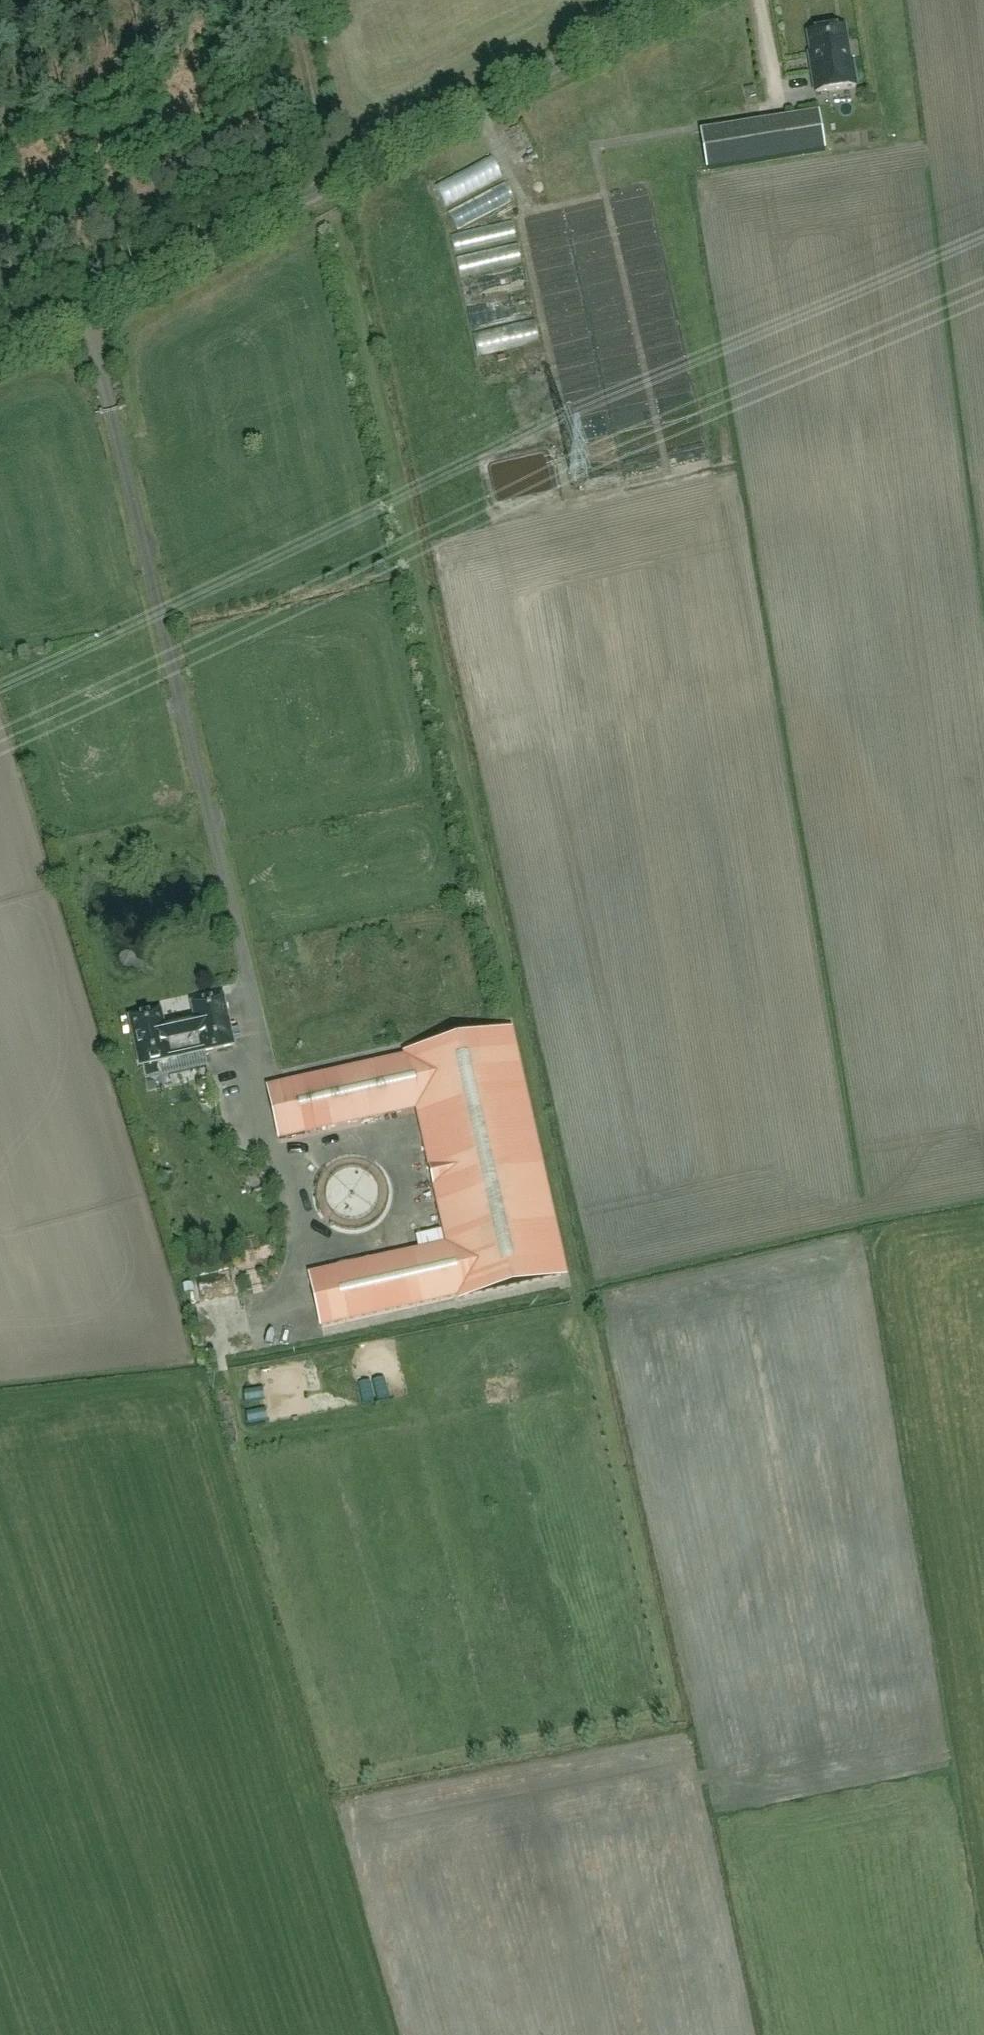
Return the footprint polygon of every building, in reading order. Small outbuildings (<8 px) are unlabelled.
[(850,63),(845,28),(809,34),(812,54),(810,54),(817,93),(857,87),(853,62),(850,63)] [(823,156),(817,117),(699,136),(706,175),(823,156)] [(498,158),(442,184),(461,224),(520,197),(512,182),(510,183),(498,158)] [(469,296),(497,294),(496,281),(469,282),(469,296)] [(235,1046),(224,997),(192,1004),(196,1021),(165,1027),(162,1011),(130,1018),(141,1067),(173,1060),(172,1057),(203,1050),(203,1053),(235,1046)] [(562,1276),(507,1031),(410,1053),(411,1056),(269,1087),(281,1139),(306,1133),(305,1130),(422,1104),(453,1247),(337,1273),(336,1269),(311,1275),(322,1327),(464,1295),(465,1298),(562,1276)] [(354,1210),(357,1193),(337,1189),(334,1206),(354,1210)]
